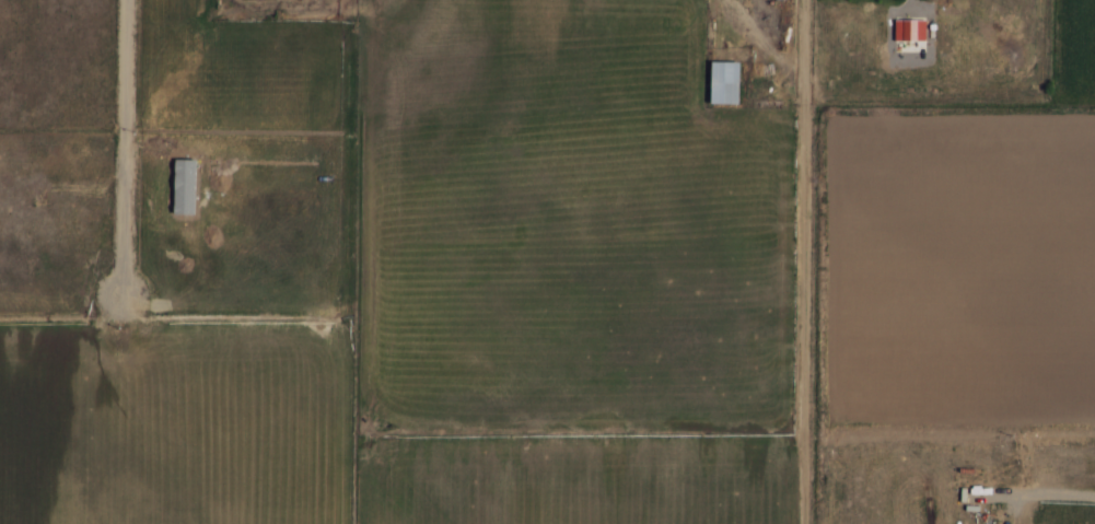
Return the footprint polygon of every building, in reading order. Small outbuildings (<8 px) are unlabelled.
[(739,61),(711,61),(711,104),(739,104),(739,61)]
